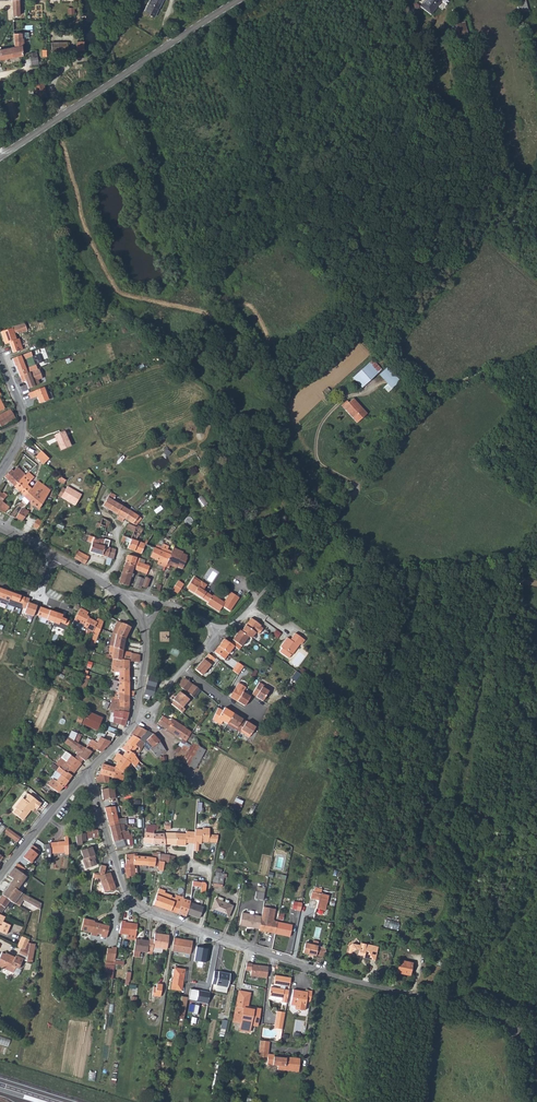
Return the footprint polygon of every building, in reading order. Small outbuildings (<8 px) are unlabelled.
[(143,9),(155,15),(162,0),(148,0),(143,9)] [(420,7),(431,15),(441,2),(445,4),(448,1),(447,0),(426,0),(420,7)] [(456,25),(458,34),(461,34),(461,37),(468,35),(464,23),(456,25)] [(0,49),(0,58),(18,56),(17,40),(24,39),(24,34),(17,34),(10,35),(11,48),(0,49)] [(71,50),(80,50),(80,42),(71,42),(71,50)] [(47,51),(66,50),(66,47),(63,47),(63,43),(47,43),(47,51)] [(44,83),(34,85),(37,99),(46,97),(44,83)] [(11,328),(12,329),(12,330),(17,329),(18,333),(26,330),(24,324),(11,328)] [(9,343),(11,347),(20,344),(18,339),(16,340),(14,334),(12,330),(12,329),(0,332),(5,344),(9,343)] [(22,350),(20,344),(11,347),(13,353),(22,350)] [(30,353),(11,359),(14,367),(15,367),(19,377),(19,376),(36,370),(35,365),(34,365),(31,357),(32,357),(30,353)] [(384,370),(375,360),(356,378),(365,388),(384,370)] [(390,368),(382,376),(395,389),(403,382),(390,368)] [(36,370),(19,376),(21,383),(25,381),(28,389),(34,387),(33,386),(39,384),(37,380),(41,379),(38,369),(36,370)] [(45,387),(27,393),(29,399),(36,396),(39,403),(47,400),(45,394),(47,393),(45,387)] [(353,406),(347,411),(358,424),(369,414),(356,399),(350,403),(353,406)] [(343,406),(345,408),(347,411),(353,406),(350,403),(348,401),(343,406)] [(0,415),(0,427),(14,418),(9,410),(0,415)] [(65,432),(56,436),(62,450),(71,446),(65,432)] [(35,455),(43,464),(48,459),(41,450),(35,455)] [(11,469),(6,474),(4,477),(5,478),(14,486),(24,475),(25,476),(26,474),(17,467),(13,471),(11,469)] [(34,477),(29,472),(26,474),(25,476),(30,481),(34,477)] [(27,484),(30,481),(25,476),(24,475),(14,486),(13,487),(18,491),(20,493),(18,495),(21,498),(30,488),(30,487),(27,484)] [(21,499),(26,504),(28,501),(34,495),(34,494),(43,483),(38,480),(31,489),(30,487),(30,488),(21,498),(21,499)] [(50,490),(43,483),(34,494),(34,495),(28,501),(38,509),(44,500),(43,499),(47,495),(46,495),(50,490)] [(61,495),(60,497),(75,505),(81,494),(66,486),(64,490),(61,495)] [(118,515),(116,520),(121,522),(124,518),(124,519),(129,511),(118,504),(121,499),(110,492),(102,505),(118,515)] [(203,494),(196,499),(203,507),(209,502),(203,494)] [(20,509),(16,519),(22,521),(27,513),(20,509)] [(141,518),(129,511),(124,519),(135,525),(137,522),(141,518)] [(98,528),(97,533),(106,536),(110,521),(102,517),(102,518),(101,517),(100,523),(96,522),(95,526),(98,528)] [(143,529),(138,525),(135,527),(127,524),(122,536),(130,539),(134,541),(143,529)] [(146,531),(143,529),(134,541),(130,539),(128,545),(127,548),(133,551),(137,542),(138,543),(139,542),(146,531)] [(88,551),(107,557),(110,548),(108,547),(109,541),(105,540),(105,539),(96,537),(93,537),(88,535),(86,541),(91,543),(88,551)] [(144,544),(139,542),(138,543),(137,542),(133,551),(141,554),(145,544),(144,544)] [(154,548),(145,544),(141,554),(150,558),(154,548)] [(159,550),(154,548),(150,558),(149,561),(165,567),(171,551),(161,547),(159,550)] [(110,548),(107,557),(111,558),(113,559),(116,549),(110,548)] [(173,548),(171,551),(165,567),(169,568),(170,565),(172,567),(176,568),(176,567),(182,569),(186,558),(185,558),(186,555),(182,553),(182,552),(173,548)] [(78,550),(73,558),(84,564),(88,556),(78,550)] [(138,562),(139,559),(127,555),(124,564),(133,566),(133,569),(142,572),(146,574),(150,565),(146,563),(145,565),(138,562)] [(127,586),(133,569),(133,566),(124,564),(118,583),(127,586)] [(137,576),(133,587),(139,589),(140,589),(142,582),(144,579),(137,576)] [(192,578),(186,588),(208,601),(207,603),(219,610),(222,604),(230,609),(238,595),(230,590),(224,600),(213,594),(212,595),(203,590),(206,584),(200,581),(200,582),(192,578)] [(171,591),(177,594),(182,585),(176,581),(171,591)] [(25,605),(28,598),(0,588),(0,599),(25,605)] [(114,607),(109,604),(105,615),(109,617),(114,607)] [(62,617),(63,614),(41,606),(37,615),(54,621),(51,629),(64,634),(70,619),(62,617)] [(94,632),(92,638),(96,640),(100,628),(103,619),(97,617),(95,621),(88,618),(88,617),(86,615),(87,613),(80,607),(73,620),(81,624),(81,625),(94,632)] [(256,622),(250,618),(240,631),(248,636),(251,638),(255,632),(258,634),(262,628),(259,626),(256,623),(256,622)] [(118,621),(112,633),(115,634),(117,635),(124,639),(130,627),(126,625),(127,622),(123,620),(122,623),(118,621)] [(240,631),(239,630),(232,639),(232,640),(230,643),(233,646),(238,649),(248,636),(240,631)] [(286,638),(280,647),(281,649),(279,652),(288,659),(290,655),(291,656),(299,644),(300,645),(304,640),(294,633),(289,640),(286,638)] [(104,654),(104,657),(110,658),(120,660),(128,661),(130,661),(130,655),(122,654),(122,651),(124,639),(117,635),(115,634),(115,635),(113,635),(112,638),(115,639),(112,648),(114,648),(113,652),(108,651),(108,654),(104,654)] [(218,646),(213,652),(223,659),(233,646),(230,643),(223,638),(220,643),(221,644),(219,646),(218,646)] [(137,667),(137,655),(130,653),(130,655),(130,661),(128,661),(128,667),(137,667)] [(212,666),(217,660),(215,658),(214,659),(208,654),(203,659),(194,669),(201,675),(202,674),(205,676),(213,667),(212,666)] [(119,685),(119,692),(115,690),(115,697),(112,696),(111,703),(117,705),(119,706),(128,707),(129,695),(133,697),(134,692),(129,690),(129,687),(129,681),(128,667),(128,661),(120,660),(110,658),(110,660),(112,660),(110,671),(119,672),(119,685)] [(235,666),(232,670),(238,674),(241,670),(235,666)] [(225,671),(235,678),(238,674),(232,670),(228,667),(225,671)] [(84,692),(89,679),(82,676),(77,689),(79,690),(84,692)] [(147,682),(144,694),(150,695),(153,696),(157,679),(149,676),(147,682)] [(184,677),(177,685),(193,698),(200,690),(184,677)] [(269,689),(258,682),(251,694),(262,701),(269,689)] [(238,683),(229,697),(244,706),(249,696),(242,692),(245,687),(238,683)] [(173,700),(171,704),(181,712),(184,708),(182,707),(188,699),(179,691),(172,699),(173,700)] [(128,712),(128,707),(119,706),(117,705),(111,703),(110,703),(109,710),(114,711),(113,716),(114,717),(113,722),(124,726),(126,719),(128,712)] [(216,710),(211,719),(220,724),(222,721),(226,723),(233,713),(224,707),(220,713),(216,710)] [(88,711),(82,724),(96,730),(101,718),(94,715),(88,711)] [(245,721),(233,713),(226,723),(226,724),(238,732),(239,731),(245,721)] [(162,716),(157,723),(157,724),(174,734),(180,725),(172,720),(171,722),(162,716)] [(254,727),(245,721),(239,731),(248,737),(254,727)] [(185,728),(180,725),(174,734),(178,738),(185,728)] [(106,731),(104,734),(102,738),(109,741),(109,742),(110,742),(114,734),(116,729),(108,726),(107,731),(106,731)] [(137,726),(130,735),(131,735),(138,739),(139,740),(146,730),(137,726)] [(77,733),(71,730),(68,738),(64,742),(78,753),(74,758),(80,763),(82,759),(84,761),(91,751),(85,748),(73,740),(76,735),(77,733)] [(145,741),(152,734),(146,730),(139,740),(144,742),(145,741)] [(104,747),(105,747),(109,742),(109,741),(102,738),(104,734),(98,731),(95,736),(97,737),(94,740),(91,739),(85,748),(91,751),(92,752),(93,749),(100,752),(104,747)] [(185,741),(189,735),(183,732),(180,737),(185,741)] [(190,745),(192,742),(195,736),(190,733),(189,735),(185,741),(185,742),(190,745)] [(158,750),(163,747),(162,745),(159,741),(155,736),(152,734),(145,741),(146,743),(147,742),(151,746),(149,748),(156,757),(160,753),(158,750)] [(131,735),(124,743),(126,743),(131,747),(129,751),(134,754),(136,752),(137,752),(139,749),(135,744),(138,739),(131,735)] [(205,750),(209,743),(209,742),(196,735),(195,736),(192,742),(205,750)] [(135,744),(139,749),(140,750),(143,745),(144,742),(139,740),(138,739),(135,744)] [(181,740),(178,745),(187,750),(190,745),(185,742),(181,740)] [(195,768),(205,750),(192,742),(190,745),(187,750),(181,761),(195,770),(196,768),(195,768)] [(125,751),(121,756),(130,762),(134,767),(139,760),(134,755),(134,754),(129,751),(131,747),(126,743),(120,748),(125,751)] [(174,757),(181,761),(187,750),(178,745),(174,751),(177,753),(174,757)] [(71,755),(61,768),(63,770),(65,772),(66,771),(72,775),(81,763),(80,763),(74,758),(71,755)] [(126,768),(130,762),(121,756),(120,758),(116,755),(113,759),(118,762),(126,768)] [(123,771),(126,768),(118,762),(115,767),(116,767),(123,771)] [(107,778),(109,776),(107,775),(109,766),(102,764),(98,776),(95,776),(96,783),(98,782),(103,781),(103,782),(108,782),(107,778)] [(60,774),(63,770),(61,768),(58,766),(55,770),(60,774)] [(113,777),(115,767),(109,766),(107,775),(109,776),(113,777)] [(113,777),(123,780),(124,776),(125,772),(123,771),(116,767),(115,767),(113,777)] [(63,787),(72,775),(66,771),(65,772),(63,770),(60,774),(55,781),(52,778),(47,784),(57,792),(62,786),(63,787)] [(113,788),(100,788),(102,799),(114,797),(113,788)] [(16,809),(13,813),(22,820),(30,810),(32,807),(34,809),(36,810),(41,804),(29,795),(25,800),(22,798),(15,808),(16,809)] [(243,802),(236,798),(231,808),(239,811),(243,802)] [(114,806),(104,807),(109,826),(118,824),(124,824),(127,824),(125,817),(117,818),(114,806)] [(125,831),(124,824),(118,824),(109,826),(113,841),(122,839),(129,839),(127,831),(125,831)] [(21,838),(7,828),(4,832),(17,843),(21,838)] [(155,831),(155,830),(154,830),(152,829),(144,828),(143,828),(143,832),(144,832),(143,841),(154,843),(165,844),(163,833),(153,833),(153,831),(155,831)] [(208,828),(201,828),(201,830),(200,841),(215,843),(216,835),(208,834),(208,828)] [(201,830),(194,829),(193,843),(192,851),(197,851),(197,843),(200,844),(200,841),(201,830)] [(97,839),(97,830),(93,830),(85,832),(85,833),(85,839),(92,837),(97,839)] [(194,832),(186,831),(186,833),(185,842),(193,843),(194,832)] [(81,840),(85,839),(85,833),(76,834),(76,845),(81,845),(81,840)] [(165,844),(176,845),(175,833),(163,833),(165,844)] [(185,842),(186,833),(175,833),(176,845),(185,845),(185,842)] [(64,849),(64,853),(68,853),(67,836),(64,837),(64,841),(57,842),(53,843),(53,849),(64,849)] [(125,846),(122,839),(113,841),(116,849),(125,846)] [(49,844),(44,845),(45,849),(45,850),(45,854),(51,854),(64,853),(64,849),(53,849),(50,849),(49,847),(49,844)] [(38,850),(32,845),(22,857),(30,863),(37,854),(36,853),(38,850)] [(92,847),(81,850),(84,859),(83,860),(86,868),(96,865),(93,856),(95,855),(92,847)] [(151,857),(147,856),(146,865),(146,866),(157,866),(158,861),(159,854),(152,852),(151,857)] [(124,863),(125,873),(125,875),(128,874),(128,876),(134,876),(134,869),(133,865),(132,865),(134,856),(134,854),(125,854),(125,863),(124,863)] [(158,861),(168,862),(168,855),(165,854),(159,854),(158,861)] [(141,865),(146,865),(147,856),(141,856),(139,856),(134,856),(132,865),(133,865),(136,865),(141,865)] [(12,879),(1,895),(9,901),(11,902),(19,906),(23,900),(40,909),(41,903),(16,889),(26,876),(21,873),(24,869),(17,863),(14,867),(13,867),(7,875),(12,879)] [(98,873),(93,873),(92,878),(97,878),(97,879),(99,878),(104,892),(116,888),(110,872),(104,874),(105,871),(106,867),(101,865),(98,873)] [(221,873),(212,872),(210,882),(220,883),(221,873)] [(312,892),(310,899),(318,900),(316,909),(324,911),(328,895),(320,893),(321,889),(314,887),(313,892),(312,892)] [(186,914),(188,914),(190,909),(190,906),(191,903),(189,903),(190,901),(182,898),(183,897),(175,895),(174,898),(171,896),(171,895),(164,892),(164,890),(158,888),(155,895),(152,904),(185,916),(186,914)] [(264,891),(256,889),(254,900),(262,902),(264,891)] [(9,901),(1,895),(0,896),(0,911),(1,912),(6,905),(9,901)] [(231,905),(214,899),(210,910),(227,916),(231,905)] [(296,911),(300,912),(302,903),(298,903),(293,902),(292,910),(296,910),(296,911)] [(202,907),(191,903),(190,906),(190,909),(188,914),(199,918),(202,907)] [(262,908),(260,918),(258,929),(258,930),(270,933),(273,922),(275,910),(262,908)] [(258,929),(260,918),(240,914),(238,925),(258,929)] [(93,919),(82,918),(81,930),(91,932),(90,934),(97,935),(97,932),(101,932),(101,934),(107,935),(108,923),(97,921),(96,922),(95,923),(93,922),(93,919)] [(386,918),(384,926),(398,929),(399,921),(386,918)] [(128,940),(136,941),(136,939),(138,924),(124,922),(124,921),(120,920),(119,925),(119,930),(118,933),(128,935),(128,940)] [(291,926),(277,922),(277,923),(274,934),(289,937),(291,926)] [(155,939),(150,938),(150,940),(148,949),(153,950),(154,947),(167,949),(169,935),(156,933),(155,939)] [(29,939),(22,936),(17,947),(20,948),(24,950),(29,939)] [(193,941),(173,937),(171,951),(191,954),(193,941)] [(150,940),(136,939),(136,941),(135,949),(134,955),(140,956),(141,950),(148,951),(148,949),(150,940)] [(35,943),(29,942),(28,952),(27,956),(26,960),(31,961),(35,943)] [(106,957),(116,958),(117,947),(117,944),(112,943),(112,946),(108,945),(106,957)] [(303,953),(324,958),(326,948),(327,948),(305,943),(303,953)] [(350,946),(349,953),(352,953),(354,955),(354,957),(360,959),(361,955),(364,956),(364,957),(365,958),(371,959),(372,951),(377,953),(378,947),(361,944),(361,946),(353,944),(350,946)] [(24,950),(20,948),(18,952),(27,956),(28,952),(24,950)] [(16,956),(14,955),(14,958),(12,957),(11,955),(5,953),(5,954),(1,952),(0,955),(0,967),(12,972),(15,966),(18,968),(20,963),(21,964),(22,958),(16,956)] [(27,956),(18,952),(16,956),(22,958),(26,960),(27,956)] [(414,963),(400,960),(397,973),(412,976),(414,963)] [(254,964),(248,963),(247,971),(253,971),(252,976),(269,978),(270,967),(254,965),(254,964)] [(185,971),(175,969),(175,971),(174,977),(171,989),(181,991),(185,971)] [(220,973),(216,972),(213,984),(216,985),(216,991),(228,993),(231,976),(224,975),(225,973),(220,972),(220,973)] [(291,987),(293,979),(278,976),(276,984),(282,986),(282,989),(273,988),(272,996),(284,998),(284,1002),(289,1003),(291,991),(287,990),(287,987),(291,987)] [(161,984),(155,983),(155,988),(152,987),(151,995),(159,996),(161,984)] [(200,991),(198,1002),(209,1005),(212,993),(200,991)] [(239,1022),(237,1030),(247,1032),(249,1024),(256,1026),(259,1008),(251,1007),(251,1009),(243,1007),(244,1003),(246,1003),(248,993),(237,991),(231,1021),(239,1022)] [(312,1002),(314,992),(310,991),(309,993),(295,991),(293,1005),(296,1006),(296,1010),(307,1012),(308,1001),(312,1002)] [(180,1010),(185,1011),(187,1000),(188,998),(182,997),(180,1010)] [(276,1029),(284,1030),(287,1013),(279,1012),(276,1029)] [(271,1050),(272,1042),(261,1042),(259,1058),(265,1058),(266,1052),(268,1050),(271,1050)] [(276,1056),(270,1055),(270,1059),(269,1066),(280,1067),(280,1071),(288,1071),(288,1069),(301,1070),(302,1059),(289,1058),(289,1060),(276,1059),(276,1056)]
